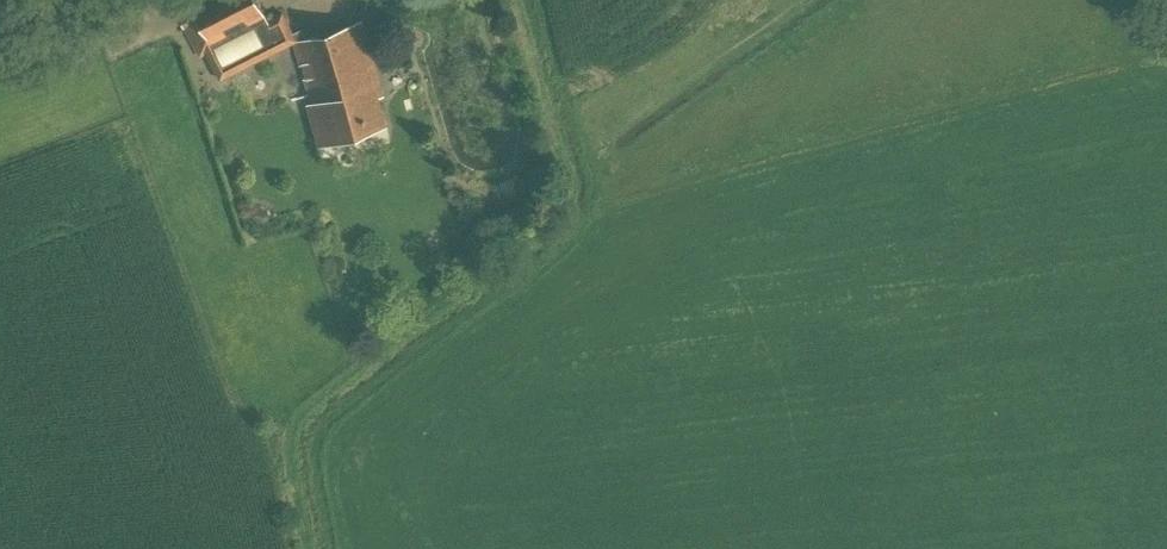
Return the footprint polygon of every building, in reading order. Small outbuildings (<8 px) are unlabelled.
[(308,77),(305,78),(312,102),(308,103),(321,146),(386,126),(378,98),(383,96),(362,20),(307,37),(302,28),(294,32),(284,11),(268,19),(260,0),(184,0),(173,5),(200,57),(207,54),(220,80),(295,42),(302,64),(304,63),(308,77)]
